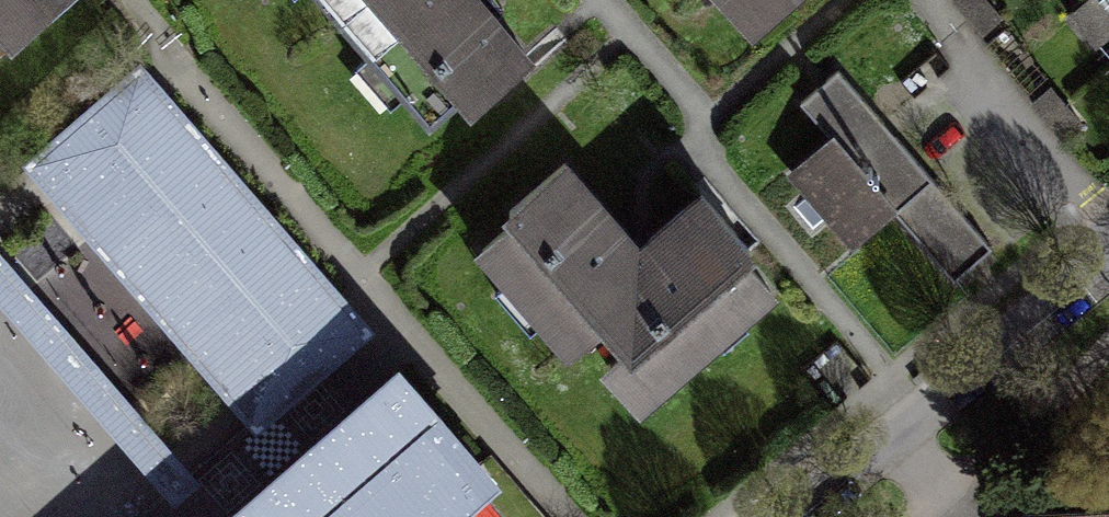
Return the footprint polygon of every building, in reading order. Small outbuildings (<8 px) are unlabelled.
[(2,68),(79,0),(0,0),(0,65),(2,68)] [(458,133),(546,56),(496,0),(340,0),(458,133)] [(759,30),(793,0),(732,0),(759,30)] [(148,60),(26,164),(250,426),(322,365),(373,321),(148,60)] [(824,127),(783,163),(853,244),(896,206),(955,274),(992,243),(838,67),(801,99),(824,127)] [(579,168),(478,255),(640,442),(788,315),(699,212),(652,252),(579,168)] [(158,432),(0,244),(0,297),(132,454),(158,432)] [(505,464),(456,407),(404,347),(207,516),(443,516),(505,464)]
